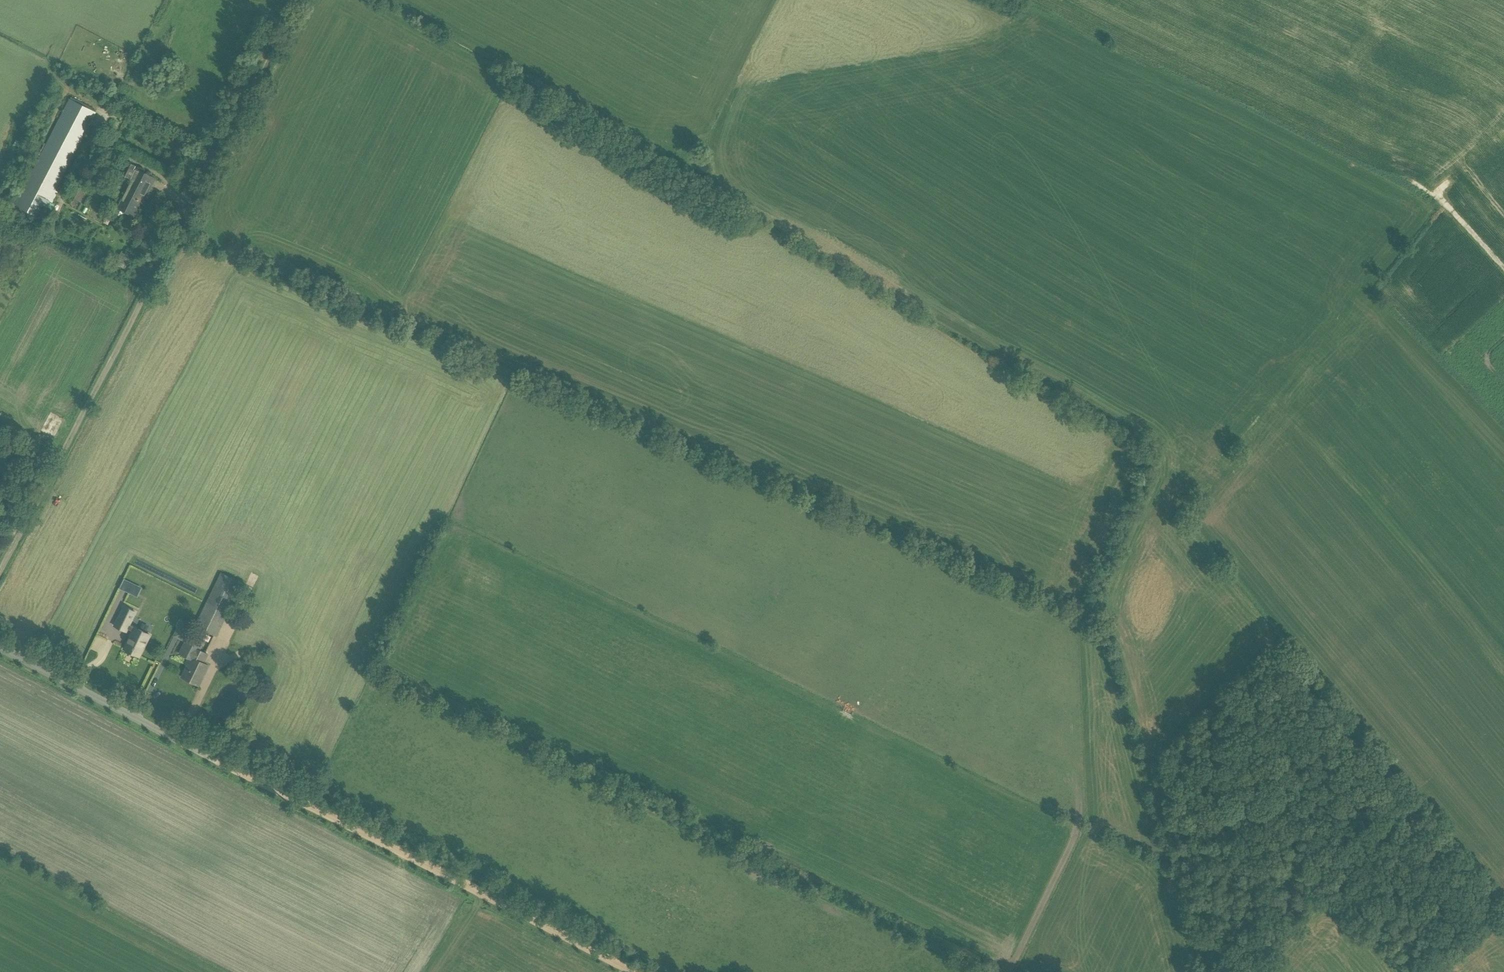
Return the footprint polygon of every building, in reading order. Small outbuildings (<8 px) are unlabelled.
[(70,98),(13,208),(41,221),(50,201),(53,203),(58,192),(56,191),(97,112),(70,98)] [(133,180),(118,208),(136,217),(155,179),(134,168),(129,178),(133,180)] [(144,240),(141,248),(146,250),(150,243),(144,240)] [(131,261),(126,269),(131,272),(136,264),(131,261)] [(220,574),(195,626),(216,636),(241,583),(220,574)] [(183,597),(177,610),(187,615),(193,603),(183,597)] [(123,606),(114,626),(126,631),(127,628),(132,631),(124,649),(140,656),(150,634),(134,627),(129,625),(135,612),(123,606)] [(182,642),(190,625),(182,621),(174,638),(182,642)] [(180,653),(189,658),(191,654),(204,661),(207,654),(194,647),(196,645),(186,640),(180,653)] [(188,664),(182,677),(199,685),(208,665),(203,662),(204,661),(191,654),(189,658),(186,664),(188,664)]
